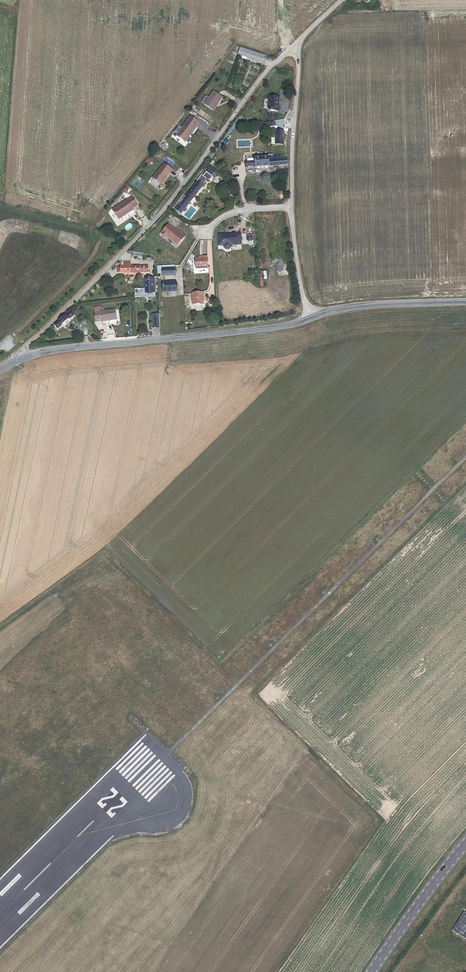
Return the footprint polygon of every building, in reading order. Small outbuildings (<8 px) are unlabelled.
[(263,63),(264,59),(265,57),(241,48),(238,55),(263,63)] [(214,111),(223,98),(214,92),(205,105),(214,111)] [(270,110),(279,111),(280,98),(270,96),(269,109),(270,110)] [(199,122),(191,116),(188,120),(187,120),(176,136),(185,142),(189,136),(190,136),(197,127),(196,126),(199,122)] [(281,157),(246,160),(246,170),(288,167),(288,159),(281,160),(281,157)] [(172,170),(164,164),(153,178),(161,185),(170,173),(172,170)] [(213,178),(204,172),(197,181),(198,182),(181,205),(179,204),(175,210),(174,212),(177,214),(178,212),(181,215),(207,181),(209,183),(213,178)] [(138,205),(133,197),(127,200),(112,210),(119,220),(127,214),(126,213),(133,209),(138,205)] [(185,237),(169,224),(161,233),(167,238),(168,237),(178,246),(185,237)] [(241,234),(218,235),(219,246),(224,246),(224,248),(226,250),(229,250),(231,247),(231,246),(242,245),(241,234)] [(197,270),(209,269),(209,257),(204,258),(204,259),(197,259),(197,270)] [(131,262),(121,262),(120,268),(118,268),(118,272),(121,273),(121,274),(149,274),(149,267),(131,266),(131,262)] [(162,268),(163,276),(175,276),(175,267),(162,268)] [(154,278),(144,278),(145,289),(142,290),(142,294),(155,293),(154,278)] [(164,293),(177,293),(177,283),(164,283),(164,293)] [(204,299),(206,299),(205,294),(194,295),(194,306),(204,306),(204,303),(204,299)] [(96,323),(117,321),(116,310),(101,312),(95,312),(96,323)] [(62,326),(64,324),(67,322),(70,320),(70,321),(75,317),(71,313),(67,316),(67,315),(58,321),(59,322),(54,325),(58,330),(62,326)] [(465,912),(453,931),(465,939),(465,913),(465,912)]
